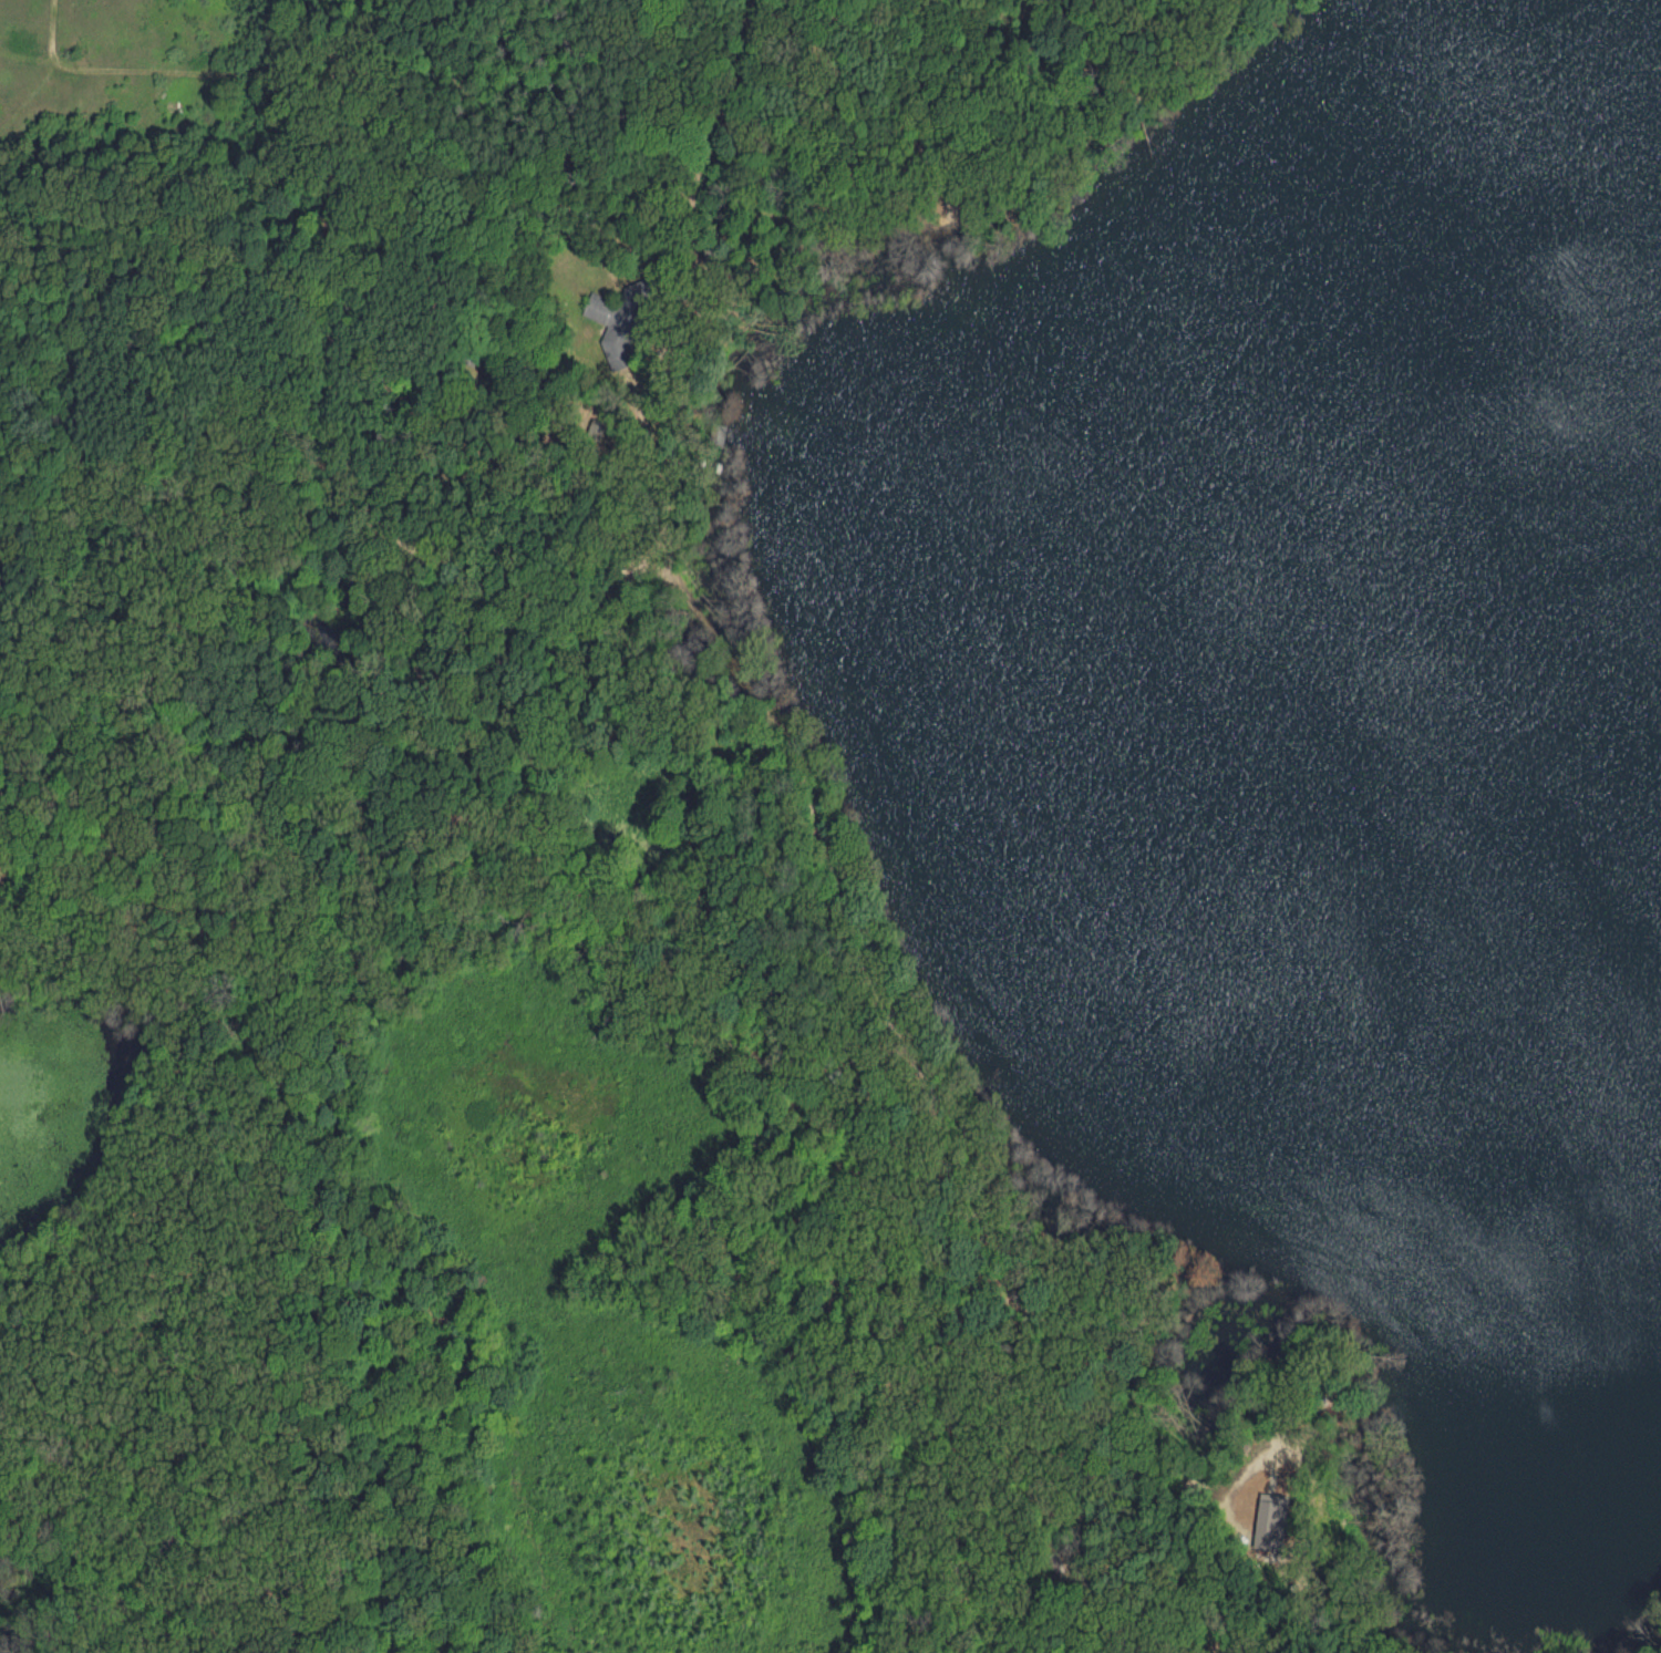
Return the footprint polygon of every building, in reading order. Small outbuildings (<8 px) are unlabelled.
[(607,323),(599,345),(610,349),(605,362),(625,369),(647,306),(633,301),(631,308),(590,293),(582,314),(607,323)] [(1253,1545),(1281,1548),(1288,1495),(1259,1492),(1253,1545)]
